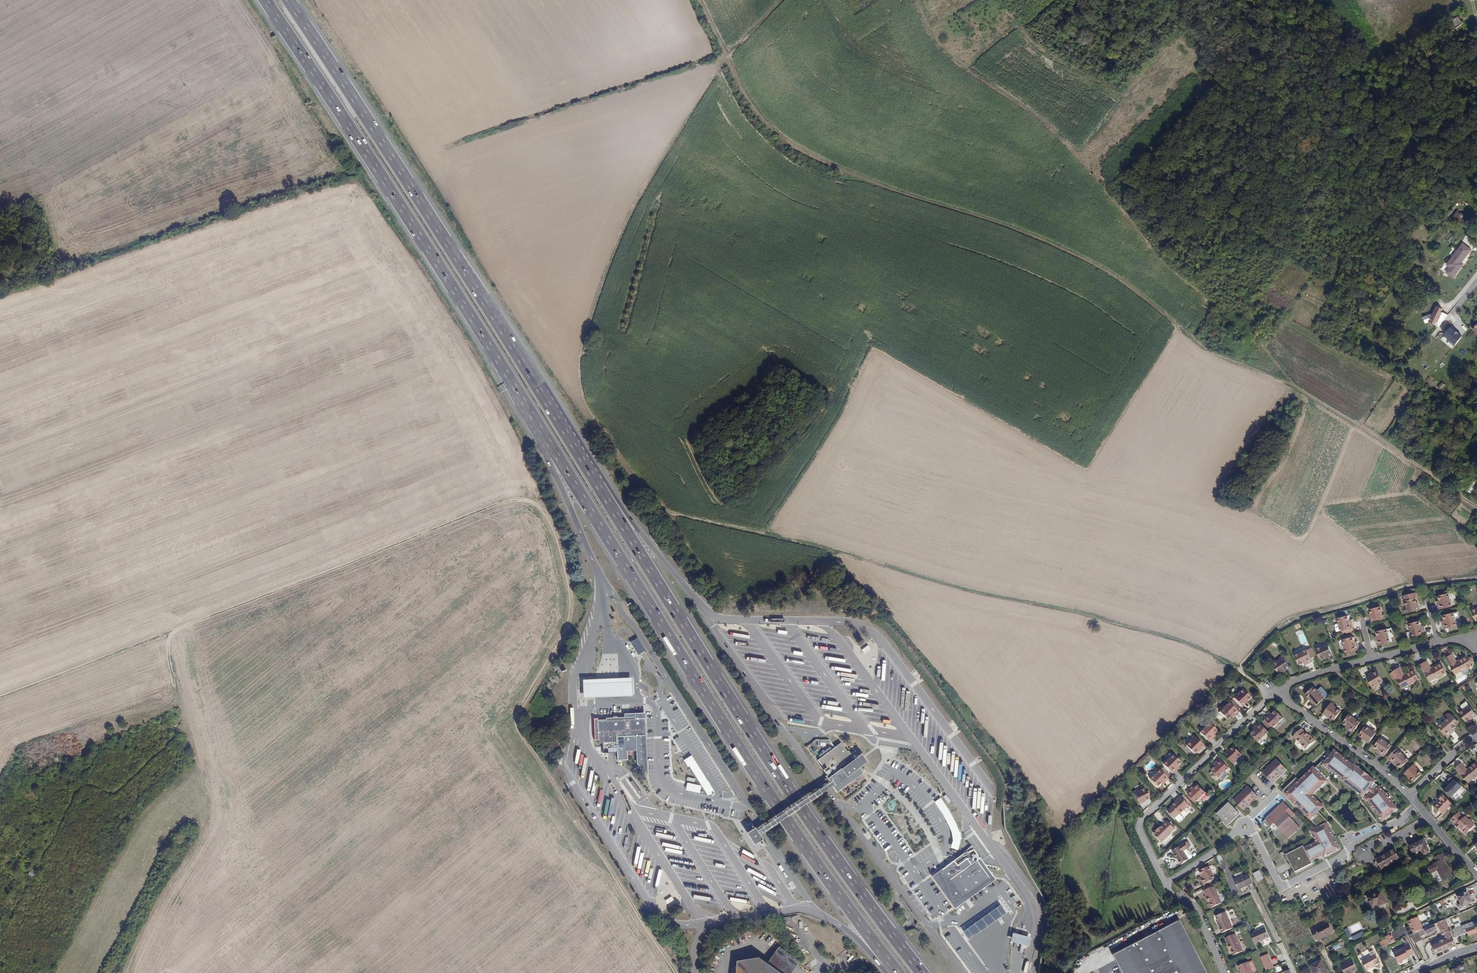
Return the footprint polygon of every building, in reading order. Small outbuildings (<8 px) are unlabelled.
[(1460,18),(1456,11),(1448,16),(1453,23),(1460,18)] [(1464,49),(1459,42),(1453,47),(1458,54),(1464,49)] [(1451,220),(1461,227),(1467,219),(1457,211),(1451,220)] [(1447,272),(1454,277),(1463,264),(1461,263),(1468,253),(1470,255),(1473,250),(1463,243),(1447,264),(1450,267),(1447,272)] [(1442,309),(1436,306),(1428,322),(1434,325),(1435,322),(1437,323),(1442,313),(1440,312),(1442,309)] [(1454,345),(1461,336),(1449,327),(1442,336),(1454,345)] [(1427,357),(1420,364),(1425,367),(1431,360),(1427,357)] [(1470,494),(1476,481),(1476,480),(1473,478),(1466,491),(1470,494)] [(1416,591),(1403,594),(1407,608),(1404,609),(1405,613),(1420,609),(1419,605),(1418,606),(1416,598),(1417,597),(1416,591)] [(1449,593),(1438,595),(1437,596),(1438,598),(1439,598),(1440,603),(1438,603),(1439,609),(1452,606),(1449,593)] [(1372,617),(1370,617),(1371,621),(1383,618),(1380,606),(1370,609),(1372,617)] [(1454,612),(1444,614),(1443,615),(1443,617),(1444,618),(1446,622),(1443,623),(1444,628),(1457,625),(1454,612)] [(1338,617),(1339,623),(1336,624),(1335,625),(1336,631),(1340,630),(1341,631),(1347,629),(1347,631),(1352,630),(1351,629),(1354,628),(1352,622),(1349,622),(1349,618),(1349,617),(1349,615),(1347,615),(1338,617)] [(1409,622),(1413,636),(1426,632),(1425,627),(1421,628),(1421,624),(1421,622),(1421,621),(1420,620),(1409,622)] [(1387,628),(1377,631),(1376,632),(1376,633),(1377,634),(1379,638),(1376,639),(1377,645),(1390,641),(1387,628)] [(1342,639),(1346,652),(1359,649),(1358,644),(1355,644),(1353,640),(1354,639),(1354,638),(1353,636),(1342,639)] [(1316,649),(1320,659),(1328,655),(1329,657),(1333,655),(1328,644),(1316,649)] [(1307,649),(1294,655),(1299,665),(1300,664),(1302,663),(1303,663),(1306,661),(1307,663),(1313,661),(1307,649)] [(1453,654),(1446,658),(1455,674),(1461,671),(1462,672),(1464,671),(1466,673),(1468,674),(1471,672),(1471,670),(1470,667),(1472,666),(1471,663),(1473,662),(1473,660),(1471,657),(1470,657),(1468,658),(1466,655),(1457,661),(1453,654)] [(1273,664),(1279,673),(1285,669),(1286,670),(1290,668),(1284,657),(1273,664)] [(1427,660),(1421,664),(1430,681),(1437,677),(1438,678),(1448,673),(1442,662),(1432,668),(1427,660)] [(1399,667),(1393,670),(1402,687),(1409,683),(1410,684),(1420,679),(1414,668),(1404,674),(1399,667)] [(1369,673),(1366,675),(1372,686),(1383,680),(1378,670),(1370,675),(1369,673)] [(582,680),(583,698),(632,696),(632,678),(582,680)] [(1312,700),(1310,701),(1313,704),(1322,695),(1314,686),(1306,693),(1312,700)] [(1231,697),(1241,706),(1247,701),(1246,700),(1250,697),(1242,689),(1236,694),(1235,693),(1231,697)] [(1464,709),(1459,712),(1466,721),(1472,716),(1473,717),(1476,715),(1467,701),(1461,705),(1462,706),(1464,709)] [(1228,702),(1219,712),(1225,718),(1227,719),(1229,717),(1229,716),(1231,718),(1237,711),(1228,702)] [(1330,703),(1323,713),(1326,716),(1327,714),(1334,719),(1340,710),(1330,703)] [(1272,728),(1282,718),(1275,711),(1273,711),(1272,713),(1271,714),(1269,712),(1263,718),(1272,728)] [(595,718),(595,733),(596,740),(600,743),(618,741),(619,760),(628,760),(628,751),(637,750),(638,763),(640,765),(649,773),(647,738),(646,713),(625,714),(626,717),(595,718)] [(1348,729),(1353,732),(1360,721),(1349,713),(1343,722),(1343,724),(1345,725),(1346,724),(1349,727),(1348,729)] [(1446,720),(1439,726),(1447,736),(1452,732),(1450,730),(1453,728),(1455,728),(1457,726),(1456,725),(1460,723),(1453,714),(1452,715),(1451,713),(1448,713),(1445,716),(1445,718),(1446,720)] [(1209,723),(1199,732),(1208,741),(1214,736),(1212,734),(1215,733),(1216,731),(1216,730),(1209,723)] [(1267,732),(1258,723),(1252,729),(1255,731),(1253,731),(1251,733),(1252,735),(1258,741),(1267,732)] [(1365,741),(1369,743),(1376,732),(1365,725),(1359,735),(1366,739),(1365,741)] [(1313,741),(1301,729),(1293,737),(1306,749),(1313,741)] [(1191,739),(1185,745),(1192,753),(1196,749),(1197,750),(1203,745),(1193,735),(1190,738),(1191,739)] [(1379,753),(1384,756),(1391,745),(1380,737),(1374,746),(1374,747),(1375,748),(1377,748),(1381,750),(1379,753)] [(841,743),(816,762),(839,793),(865,774),(861,769),(867,764),(854,747),(848,752),(841,743)] [(1230,749),(1224,755),(1233,764),(1236,761),(1235,760),(1241,755),(1234,747),(1231,750),(1230,749)] [(820,758),(829,752),(828,749),(819,755),(820,758)] [(1287,856),(1296,874),(1314,864),(1312,862),(1324,856),(1325,858),(1341,849),(1328,823),(1319,808),(1325,804),(1318,792),(1335,781),(1334,780),(1342,774),(1364,793),(1366,790),(1369,793),(1366,795),(1381,819),(1385,817),(1393,813),(1393,812),(1397,809),(1392,801),(1386,793),(1379,787),(1377,786),(1374,782),(1374,781),(1368,776),(1368,775),(1361,769),(1360,770),(1354,765),(1353,766),(1348,762),(1349,761),(1342,755),(1341,756),(1333,750),(1324,762),(1322,761),(1314,769),(1313,767),(1298,782),(1295,779),(1282,792),(1318,828),(1311,831),(1317,843),(1305,849),(1304,847),(1287,856)] [(1399,750),(1390,759),(1394,763),(1396,761),(1399,765),(1399,767),(1400,767),(1401,767),(1409,760),(1399,750)] [(1172,755),(1163,764),(1171,773),(1178,767),(1176,765),(1178,765),(1179,763),(1180,762),(1172,755)] [(1228,769),(1219,759),(1213,765),(1215,767),(1213,767),(1212,769),(1212,771),(1218,778),(1228,769)] [(1275,760),(1262,774),(1273,785),(1286,771),(1275,760)] [(1456,768),(1468,783),(1474,778),(1474,779),(1476,777),(1476,764),(1475,762),(1467,769),(1461,763),(1456,768)] [(1413,764),(1404,773),(1407,776),(1408,775),(1414,781),(1422,774),(1413,764)] [(1160,767),(1149,778),(1158,786),(1160,783),(1162,785),(1168,779),(1166,777),(1168,774),(1160,767)] [(1450,797),(1462,786),(1453,779),(1442,789),(1450,797)] [(1192,787),(1186,793),(1189,796),(1188,797),(1193,802),(1193,801),(1195,802),(1205,793),(1198,785),(1196,785),(1194,787),(1194,788),(1192,787)] [(1135,790),(1131,792),(1137,805),(1145,801),(1144,800),(1149,798),(1147,795),(1149,794),(1147,790),(1145,791),(1144,788),(1136,791),(1135,790)] [(1234,802),(1245,813),(1258,799),(1248,788),(1234,802)] [(1441,801),(1435,806),(1442,813),(1452,804),(1444,795),(1440,800),(1441,801)] [(1175,803),(1172,806),(1180,814),(1186,808),(1186,809),(1189,806),(1180,796),(1174,802),(1175,803)] [(1216,816),(1227,828),(1240,816),(1229,804),(1216,816)] [(1174,819),(1180,814),(1172,806),(1167,811),(1174,819)] [(1286,813),(1274,824),(1287,839),(1299,828),(1286,813)] [(1458,813),(1451,820),(1456,824),(1456,825),(1459,828),(1460,828),(1462,829),(1462,831),(1464,833),(1466,833),(1474,826),(1465,816),(1463,818),(1458,813)] [(1153,834),(1161,842),(1175,829),(1167,822),(1163,826),(1162,825),(1160,827),(1159,827),(1155,831),(1156,832),(1153,834)] [(757,828),(749,833),(755,843),(763,838),(757,828)] [(1243,838),(1235,843),(1239,851),(1246,847),(1243,838)] [(1423,840),(1410,846),(1414,853),(1421,850),(1424,854),(1429,852),(1423,840)] [(1185,842),(1172,851),(1181,864),(1188,859),(1183,851),(1189,848),(1189,847),(1191,846),(1188,842),(1186,843),(1185,842)] [(970,846),(929,876),(953,907),(993,879),(970,846)] [(1394,850),(1383,856),(1381,857),(1380,856),(1375,859),(1376,861),(1374,863),(1374,865),(1376,867),(1378,867),(1380,866),(1382,869),(1399,860),(1394,850)] [(1430,873),(1437,870),(1443,880),(1451,876),(1442,859),(1444,858),(1442,854),(1435,857),(1437,862),(1427,868),(1430,873)] [(1199,876),(1203,884),(1215,878),(1209,866),(1199,871),(1201,875),(1199,876)] [(35,877),(37,871),(30,869),(28,875),(35,877)] [(1259,871),(1253,874),(1257,881),(1263,878),(1259,871)] [(1234,880),(1238,890),(1253,883),(1248,874),(1234,880)] [(1209,907),(1210,908),(1222,903),(1213,886),(1212,884),(1203,888),(1203,890),(1204,891),(1206,896),(1207,897),(1209,902),(1210,904),(1209,905),(1208,905),(1209,907)] [(1380,890),(1365,896),(1366,899),(1368,898),(1372,906),(1378,904),(1378,906),(1386,903),(1380,890)] [(1467,892),(1457,896),(1461,904),(1458,906),(1460,910),(1464,908),(1463,907),(1472,902),(1467,892)] [(672,896),(666,900),(668,904),(674,900),(672,896)] [(962,930),(968,938),(1003,912),(997,905),(962,930)] [(1217,923),(1222,933),(1232,928),(1225,912),(1216,916),(1218,922),(1217,923)] [(1408,921),(1413,933),(1417,932),(1418,931),(1423,929),(1417,917),(1408,921)] [(1178,920),(1111,955),(1120,972),(1206,972),(1178,920)] [(1444,920),(1437,923),(1441,931),(1443,934),(1449,931),(1444,920)] [(1239,929),(1241,933),(1250,929),(1246,921),(1245,922),(1247,925),(1239,929)] [(1311,931),(1316,940),(1333,932),(1328,922),(1311,931)] [(1453,930),(1456,936),(1466,932),(1465,929),(1475,925),(1474,922),(1460,927),(1459,923),(1454,925),(1456,929),(1453,930)] [(1437,929),(1434,924),(1423,929),(1418,931),(1421,936),(1425,934),(1426,936),(1430,935),(1429,933),(1437,929)] [(1475,925),(1465,929),(1466,932),(1468,936),(1476,932),(1476,924),(1475,925)] [(1265,928),(1250,934),(1254,944),(1269,937),(1265,928)] [(1365,935),(1363,931),(1352,937),(1354,940),(1365,935)] [(1430,943),(1435,954),(1456,944),(1450,931),(1449,931),(1443,934),(1430,943)] [(1027,946),(1029,937),(1010,932),(1008,941),(1027,946)] [(1413,933),(1410,935),(1414,944),(1421,941),(1417,932),(1413,933)] [(1392,933),(1384,936),(1385,939),(1380,942),(1382,947),(1395,941),(1392,933)] [(1225,938),(1233,955),(1243,951),(1234,934),(1225,938)] [(1401,949),(1391,955),(1397,964),(1399,965),(1402,964),(1403,961),(1409,958),(1409,957),(1414,955),(1408,943),(1400,948),(1401,949)] [(804,956),(809,954),(806,947),(801,950),(804,956)] [(737,972),(791,972),(799,963),(779,948),(756,966),(738,968),(737,972)] [(1361,961),(1366,969),(1379,963),(1374,953),(1370,955),(1371,956),(1361,961)] [(1266,971),(1273,968),(1269,958),(1262,961),(1266,971)] [(1344,972),(1352,972),(1357,969),(1351,959),(1340,965),(1344,972)] [(1252,972),(1256,970),(1251,960),(1238,966),(1241,972),(1240,972),(1252,972)] [(1313,972),(1327,972),(1321,961),(1310,966),(1313,972)]
